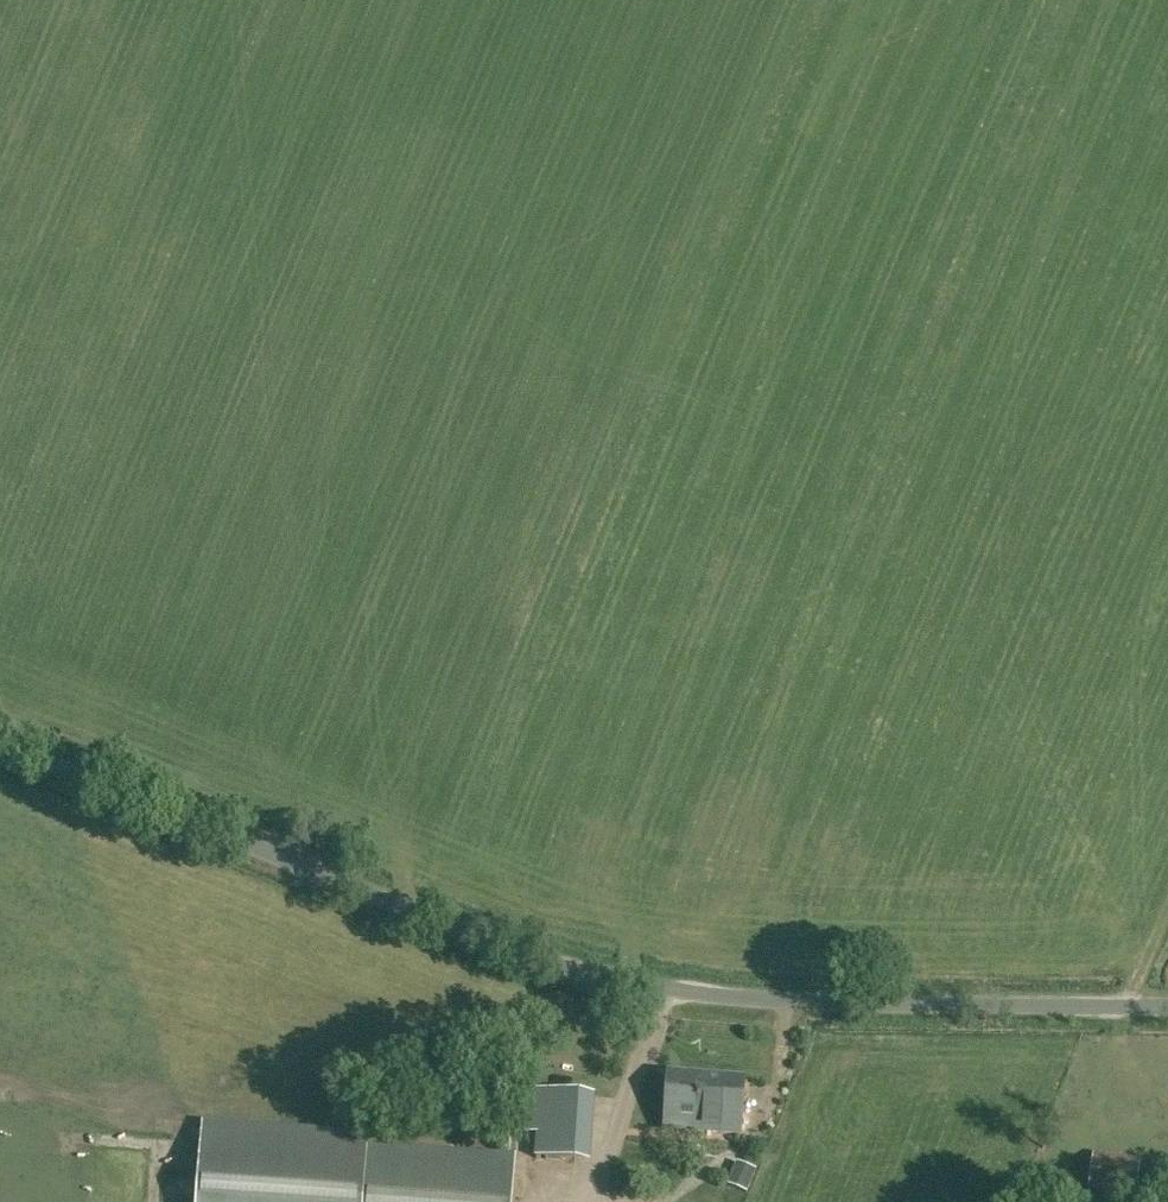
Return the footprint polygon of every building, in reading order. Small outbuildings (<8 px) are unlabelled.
[(741,1134),(745,1081),(669,1075),(667,1114),(679,1115),(678,1130),(741,1134)] [(590,1162),(596,1094),(539,1090),(535,1157),(590,1162)] [(518,1155),(369,1143),(369,1134),(202,1124),(197,1201),(514,1201),(518,1155)] [(1136,1197),(1141,1159),(1094,1152),(1088,1189),(1136,1197)] [(194,1180),(180,1180),(179,1201),(194,1201),(194,1180)]
